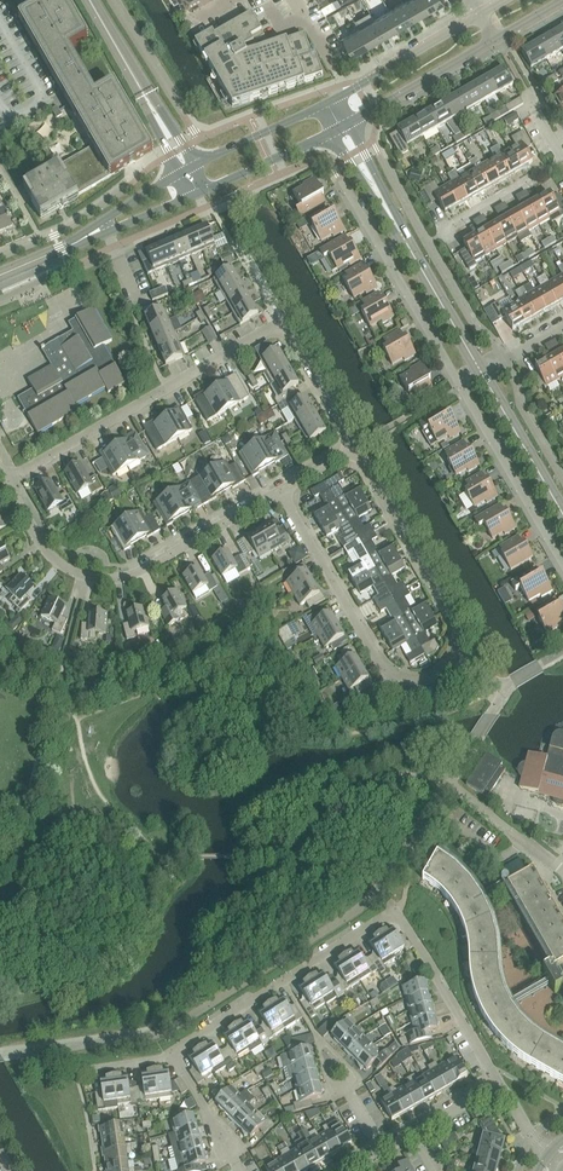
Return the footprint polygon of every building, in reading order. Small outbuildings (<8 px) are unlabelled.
[(28,12),(24,15),(20,17),(33,40),(46,63),(59,86),(62,91),(63,93),(70,105),(72,109),(85,131),(94,147),(86,152),(86,153),(73,161),(72,160),(61,167),(60,165),(57,167),(42,176),(27,185),(26,185),(27,186),(35,199),(32,201),(33,203),(41,217),(56,208),(57,208),(58,211),(64,208),(62,205),(63,205),(77,196),(78,196),(111,176),(112,177),(122,170),(124,169),(129,166),(135,163),(153,152),(152,151),(140,130),(127,107),(114,84),(111,85),(95,94),(85,77),(70,50),(88,39),(75,16),(65,0),(21,0),(28,12)] [(333,0),(321,7),(321,8),(322,8),(325,13),(325,14),(337,7),(333,0)] [(414,18),(428,9),(428,10),(429,9),(424,0),(408,0),(405,2),(414,18)] [(429,9),(445,0),(424,0),(429,9)] [(414,18),(405,2),(390,10),(399,26),(414,18)] [(347,5),(339,10),(342,15),(350,11),(347,5)] [(375,19),(384,35),(399,26),(390,10),(375,19)] [(195,42),(196,43),(199,42),(202,47),(200,48),(199,49),(206,60),(208,58),(211,64),(210,65),(209,65),(221,87),(225,85),(233,107),(262,97),(262,96),(261,94),(267,92),(268,95),(280,91),(280,90),(279,90),(279,88),(285,86),(286,89),(298,85),(297,84),(297,82),(303,80),(304,83),(316,79),(315,78),(314,76),(320,74),(321,77),(323,76),(317,57),(312,59),(305,36),(303,37),(304,39),(298,41),(297,40),(298,40),(297,39),(285,43),(286,46),(280,48),(280,46),(279,45),(257,52),(254,43),(265,36),(252,14),(234,25),(236,27),(230,30),(229,29),(229,28),(215,36),(213,32),(195,42)] [(384,35),(375,19),(359,28),(369,44),(370,44),(369,44),(384,35)] [(369,44),(359,28),(344,37),(353,53),(369,44)] [(562,51),(562,52),(562,29),(553,35),(562,51)] [(562,51),(553,35),(538,43),(547,60),(562,51)] [(547,60),(538,43),(522,52),(531,69),(547,60)] [(489,77),(498,93),(514,84),(513,83),(515,81),(516,82),(511,73),(511,74),(509,75),(504,68),(489,77)] [(541,83),(544,89),(559,80),(555,74),(541,83)] [(498,93),(489,77),(488,77),(488,78),(474,86),(483,102),(498,93)] [(483,102),(474,86),(459,95),(468,111),(483,102)] [(562,110),(562,94),(555,98),(557,101),(554,105),(561,111),(562,110)] [(468,111),(459,95),(444,103),(453,119),(468,111)] [(506,106),(509,113),(524,104),(520,98),(506,106)] [(429,112),(438,128),(447,123),(456,136),(461,133),(453,119),(444,103),(442,100),(433,105),(435,108),(430,111),(429,112)] [(51,110),(57,119),(63,115),(58,106),(51,110)] [(413,121),(423,137),(438,128),(429,112),(414,120),(413,121)] [(491,116),(494,121),(501,117),(498,112),(491,116)] [(516,112),(510,116),(513,123),(520,119),(516,112)] [(494,121),(491,116),(484,120),(487,126),(494,121)] [(423,137),(413,121),(398,130),(399,131),(390,136),(401,155),(410,150),(408,146),(423,137)] [(461,133),(464,139),(471,135),(468,129),(461,133)] [(510,149),(522,170),(530,168),(530,167),(529,164),(533,162),(525,149),(532,145),(523,131),(512,138),(516,145),(510,149)] [(456,136),(454,137),(457,143),(464,139),(461,133),(456,136)] [(522,170),(510,149),(503,153),(499,145),(495,148),(510,175),(515,172),(515,174),(522,170)] [(434,156),(441,152),(438,146),(431,151),(434,156)] [(489,161),(500,182),(507,178),(506,177),(510,175),(495,148),(491,150),(495,158),(489,161)] [(552,149),(544,156),(550,163),(558,155),(552,149)] [(500,182),(489,161),(482,165),(477,158),(473,160),(489,187),(493,185),(494,186),(500,182)] [(417,159),(411,162),(414,167),(420,163),(417,159)] [(464,169),(479,194),(486,191),(485,190),(489,187),(473,160),(469,162),(471,165),(464,169)] [(479,194),(464,169),(457,172),(456,170),(452,172),(468,199),(472,197),(473,198),(479,194)] [(412,170),(409,179),(416,180),(418,171),(412,170)] [(464,202),(468,199),(452,172),(448,175),(452,182),(446,186),(458,207),(464,203),(464,202)] [(301,218),(326,203),(320,193),(322,192),(314,178),(304,184),(305,187),(294,193),(302,208),(297,210),(301,218)] [(452,213),(458,207),(446,186),(439,190),(435,182),(423,189),(432,203),(438,199),(445,212),(449,210),(452,212),(452,213)] [(550,219),(553,224),(562,218),(562,216),(562,200),(560,194),(553,198),(550,193),(546,195),(544,193),(543,192),(538,198),(538,199),(539,199),(550,219)] [(528,205),(539,225),(550,219),(539,199),(538,199),(528,205)] [(539,225),(528,205),(517,211),(529,231),(539,225)] [(335,218),(332,215),(329,208),(311,219),(314,225),(313,226),(321,241),(333,235),(334,237),(345,231),(337,217),(335,218)] [(1,234),(7,231),(8,233),(14,231),(5,210),(0,212),(0,232),(1,234)] [(529,231),(517,211),(507,218),(518,237),(521,242),(532,236),(529,231)] [(518,237),(507,218),(496,224),(507,243),(518,237)] [(485,230),(497,249),(507,243),(496,224),(485,230)] [(207,226),(195,231),(203,251),(216,245),(207,226)] [(485,230),(475,236),(486,256),(497,249),(485,230)] [(191,256),(203,251),(195,231),(183,236),(191,256)] [(475,236),(474,235),(466,237),(467,237),(467,240),(464,242),(467,248),(460,252),(470,269),(477,265),(475,262),(486,256),(475,236)] [(179,261),(191,256),(183,236),(171,241),(179,261)] [(548,239),(551,245),(557,242),(554,236),(548,239)] [(321,251),(333,273),(349,263),(351,266),(361,260),(353,246),(351,247),(345,237),(321,251)] [(551,245),(548,239),(542,243),(545,248),(551,245)] [(179,261),(171,241),(159,247),(167,266),(179,261)] [(148,274),(167,266),(159,247),(146,252),(150,260),(143,263),(148,274)] [(526,252),(530,257),(535,254),(532,248),(526,252)] [(530,257),(526,252),(516,258),(519,264),(530,257)] [(232,254),(221,259),(224,267),(235,262),(232,254)] [(505,264),(508,270),(514,266),(511,261),(505,264)] [(508,270),(505,264),(499,268),(502,273),(508,270)] [(367,275),(362,265),(346,274),(350,281),(346,283),(354,298),(366,292),(367,294),(377,288),(370,274),(367,275)] [(213,279),(220,290),(239,280),(232,268),(213,279)] [(516,270),(510,273),(513,279),(519,275),(516,270)] [(556,279),(549,283),(545,275),(541,277),(557,304),(561,302),(561,303),(562,302),(562,291),(556,279)] [(557,304),(541,277),(537,280),(542,287),(535,291),(547,312),(553,308),(553,307),(557,304)] [(227,302),(245,291),(239,280),(220,290),(227,302)] [(165,287),(150,293),(153,301),(168,294),(165,287)] [(547,312),(535,291),(528,295),(524,287),(520,290),(535,317),(539,314),(540,316),(547,312)] [(483,288),(475,293),(480,302),(488,297),(483,288)] [(513,303),(525,324),(532,320),(531,319),(535,317),(520,290),(516,292),(520,300),(513,303)] [(200,291),(192,296),(197,304),(204,299),(200,291)] [(233,313),(252,302),(245,291),(227,302),(233,313)] [(384,304),(378,294),(363,303),(366,309),(362,312),(371,327),(382,320),(383,323),(394,317),(386,303),(384,304)] [(233,313),(240,325),(259,314),(252,302),(233,313)] [(525,324),(513,303),(502,310),(498,302),(491,306),(499,321),(506,317),(513,330),(517,328),(519,330),(520,331),(525,324)] [(154,304),(143,309),(146,316),(157,311),(156,309),(154,304)] [(94,308),(68,323),(73,331),(44,347),(41,349),(42,351),(42,350),(52,366),(28,380),(33,389),(18,398),(38,433),(78,410),(75,405),(106,387),(108,392),(125,383),(103,345),(112,340),(94,308)] [(170,320),(165,308),(157,311),(146,316),(145,316),(150,329),(170,320)] [(156,341),(175,332),(182,329),(177,317),(170,320),(150,329),(156,341)] [(406,319),(401,322),(404,327),(409,324),(406,319)] [(210,327),(202,331),(209,343),(212,341),(217,339),(217,338),(210,327)] [(175,332),(156,341),(161,353),(180,344),(175,332)] [(406,342),(400,332),(384,341),(388,347),(384,349),(393,365),(404,358),(405,360),(416,354),(408,340),(406,342)] [(268,343),(257,349),(260,354),(271,348),(268,343)] [(161,353),(166,365),(186,357),(180,344),(161,353)] [(267,372),(286,361),(279,349),(260,360),(267,372)] [(547,360),(546,361),(558,380),(562,377),(562,365),(557,354),(547,360)] [(546,361),(547,360),(546,359),(538,361),(538,362),(539,365),(535,367),(539,373),(532,377),(539,390),(546,386),(547,387),(558,380),(546,361)] [(286,361),(267,372),(274,383),(292,373),(286,361)] [(417,398),(433,389),(427,379),(429,377),(421,364),(411,370),(412,372),(401,379),(409,394),(413,391),(417,398)] [(292,373),(274,383),(271,385),(277,396),(276,400),(279,404),(296,394),(293,388),(299,384),(292,373)] [(216,388),(228,409),(249,397),(236,374),(223,381),(224,384),(216,388)] [(228,409),(216,388),(208,393),(207,390),(194,398),(208,421),(228,409)] [(279,404),(283,411),(288,408),(295,420),(313,409),(306,397),(300,401),(296,394),(279,404)] [(166,417),(178,438),(193,430),(179,406),(172,410),(174,413),(166,417)] [(261,409),(254,412),(257,417),(264,413),(261,409)] [(313,409),(295,420),(301,431),(320,420),(313,409)] [(420,424),(424,431),(423,431),(431,446),(449,436),(450,438),(461,432),(453,419),(451,420),(445,410),(420,424)] [(178,438),(166,417),(158,422),(157,419),(143,427),(157,450),(178,438)] [(320,420),(301,431),(308,443),(326,432),(320,420)] [(251,422),(245,426),(248,432),(255,428),(251,422)] [(208,424),(202,428),(207,437),(213,434),(208,424)] [(116,446),(128,467),(149,455),(135,432),(122,439),(123,442),(116,446)] [(275,433),(254,445),(266,466),(274,461),(276,464),(289,456),(275,433)] [(229,435),(223,438),(226,445),(232,441),(229,435)] [(222,439),(217,442),(221,448),(226,446),(222,439)] [(469,452),(467,449),(464,442),(445,453),(449,459),(448,460),(456,475),(468,469),(469,471),(479,465),(471,451),(469,452)] [(266,466),(254,445),(239,454),(253,477),(260,473),(258,471),(266,466)] [(128,467),(116,446),(108,451),(106,448),(99,452),(113,476),(128,467)] [(246,481),(236,463),(230,467),(226,461),(211,470),(223,491),(231,486),(233,489),(246,481)] [(65,472),(78,493),(88,487),(92,495),(103,488),(96,476),(90,479),(80,463),(65,472)] [(223,491),(211,470),(190,482),(203,506),(217,498),(216,495),(223,491)] [(365,498),(358,486),(345,493),(339,483),(344,480),(340,474),(326,482),(342,511),(365,498)] [(488,484),(486,480),(482,474),(466,483),(470,489),(466,492),(475,507),(486,500),(487,503),(498,497),(490,483),(488,484)] [(36,489),(48,510),(58,504),(62,512),(74,505),(66,493),(60,496),(51,480),(36,489)] [(203,506),(190,482),(169,494),(181,515),(188,511),(190,513),(203,506)] [(313,512),(320,524),(342,511),(326,482),(311,491),(315,498),(320,494),(326,504),(313,512)] [(143,484),(137,488),(140,494),(147,491),(143,484)] [(117,485),(109,489),(114,499),(122,495),(117,485)] [(108,491),(101,496),(106,504),(113,500),(108,491)] [(181,515),(169,494),(154,503),(167,527),(174,522),(173,520),(181,515)] [(359,540),(374,531),(370,525),(364,528),(359,518),(372,510),(365,498),(342,511),(359,540)] [(506,516),(504,512),(500,506),(475,520),(480,527),(485,524),(493,539),(504,532),(505,534),(516,528),(508,514),(506,516)] [(161,530),(152,515),(145,518),(141,510),(126,519),(138,540),(146,535),(147,538),(161,530)] [(98,511),(93,513),(97,520),(102,517),(98,511)] [(344,548),(359,540),(342,511),(320,524),(327,536),(340,529),(346,538),(340,542),(344,548)] [(138,540),(126,519),(111,528),(124,551),(131,547),(130,545),(138,540)] [(271,551),(283,544),(289,541),(277,519),(270,523),(271,525),(260,531),(271,551)] [(288,533),(292,531),(288,523),(284,525),(288,533)] [(271,551),(260,531),(248,538),(247,536),(240,540),(249,554),(255,551),(259,558),(271,551)] [(359,540),(375,568),(398,556),(391,543),(378,551),(372,541),(377,538),(374,531),(359,540)] [(524,547),(522,544),(518,537),(500,548),(504,554),(502,555),(511,570),(533,558),(526,546),(524,547)] [(375,568),(359,540),(344,548),(348,555),(353,552),(359,562),(346,569),(353,581),(375,568)] [(0,544),(0,565),(10,559),(2,543),(0,544)] [(300,546),(289,552),(295,563),(306,557),(300,546)] [(212,559),(223,577),(236,568),(240,574),(247,570),(241,558),(234,562),(228,550),(221,554),(212,559)] [(392,597),(407,589),(403,582),(398,585),(392,575),(405,568),(398,556),(375,568),(392,597)] [(293,594),(313,582),(303,564),(289,572),(292,579),(287,582),(293,594)] [(183,576),(193,594),(197,599),(214,589),(218,587),(211,575),(205,579),(199,567),(192,571),(183,576)] [(392,597),(375,568),(353,581),(360,593),(373,586),(379,596),(373,599),(377,606),(392,597)] [(542,579),(537,569),(512,583),(516,590),(521,587),(529,602),(541,595),(542,598),(553,592),(544,578),(542,579)] [(263,574),(257,577),(261,584),(266,580),(263,574)] [(22,575),(7,589),(14,596),(9,600),(20,611),(30,602),(25,597),(34,588),(29,582),(22,575)] [(313,582),(293,594),(300,605),(306,602),(310,608),(324,600),(313,582)] [(218,587),(214,589),(222,603),(224,602),(226,606),(231,604),(221,585),(218,587)] [(505,587),(498,591),(502,598),(509,594),(505,587)] [(392,597),(408,626),(431,613),(424,601),(411,608),(405,598),(411,595),(407,589),(392,597)] [(176,622),(173,616),(187,608),(177,591),(162,600),(168,611),(162,615),(169,626),(176,622)] [(257,597),(248,599),(249,608),(259,607),(257,597)] [(408,626),(392,597),(377,606),(381,612),(386,609),(392,619),(379,626),(386,639),(408,626)] [(50,599),(41,617),(56,624),(53,630),(61,634),(67,621),(60,618),(66,607),(50,599)] [(555,600),(537,611),(541,617),(539,618),(548,633),(559,627),(560,629),(562,628),(562,610),(562,609),(561,611),(555,600)] [(318,636),(338,625),(327,607),(313,615),(317,621),(311,624),(318,636)] [(124,627),(127,640),(136,638),(134,631),(149,627),(144,608),(135,610),(127,612),(130,625),(124,627)] [(531,612),(526,615),(529,621),(534,618),(531,612)] [(81,639),(96,640),(97,633),(106,634),(108,614),(98,613),(90,613),(89,626),(82,625),(81,639)] [(408,626),(425,655),(427,658),(436,652),(440,646),(436,639),(431,642),(425,633),(438,625),(431,613),(408,626)] [(19,615),(8,626),(13,631),(24,620),(19,615)] [(201,618),(195,622),(200,632),(207,627),(201,618)] [(338,625),(318,636),(325,648),(330,645),(334,651),(348,643),(338,625)] [(425,655),(408,626),(386,639),(393,651),(406,643),(412,653),(406,656),(410,663),(425,655)] [(282,640),(292,634),(288,627),(278,633),(282,640)] [(58,636),(53,649),(59,652),(65,639),(58,636)] [(350,646),(341,651),(342,655),(352,649),(350,646)] [(343,679),(362,667),(352,649),(342,655),(338,657),(341,664),(336,667),(343,679)] [(133,651),(123,651),(124,660),(133,660),(133,651)] [(322,654),(314,659),(317,665),(326,660),(322,654)] [(362,667),(343,679),(349,691),(355,687),(359,694),(362,692),(371,687),(373,686),(362,667)] [(313,668),(308,671),(312,677),(317,674),(313,668)] [(371,687),(362,692),(365,696),(373,691),(371,687)] [(333,715),(338,712),(334,706),(330,708),(333,715)] [(519,772),(520,775),(522,777),(524,777),(521,788),(555,797),(555,799),(556,802),(557,804),(560,805),(562,805),(562,733),(561,732),(560,733),(558,733),(557,734),(555,734),(555,735),(554,736),(553,737),(553,738),(552,739),(552,740),(547,758),(530,753),(527,765),(526,764),(523,765),(521,767),(520,769),(519,772)] [(466,784),(482,795),(484,792),(489,796),(506,770),(501,767),(503,764),(487,754),(466,784)] [(505,806),(501,810),(515,821),(519,816),(505,806)] [(437,853),(423,878),(429,883),(436,888),(442,893),(447,899),(452,905),(457,912),(460,919),(463,926),(466,934),(468,942),(469,949),(469,966),(470,972),(471,979),(474,993),(476,1000),(478,1004),(482,1013),(489,1025),(493,1031),(502,1042),(512,1051),(518,1056),(524,1060),(562,1083),(562,1049),(539,1035),(535,1032),(531,1029),(523,1022),(516,1013),(513,1009),(508,1000),(505,993),(502,987),(499,974),(499,969),(498,946),(496,936),(494,926),(491,916),(486,906),(482,897),(476,888),(469,880),(462,872),(455,866),(446,859),(437,853)] [(520,858),(518,859),(499,870),(506,882),(526,870),(520,858)] [(537,879),(537,878),(533,872),(508,887),(556,970),(553,972),(550,968),(544,972),(556,993),(562,989),(560,984),(562,982),(562,924),(561,920),(560,920),(553,906),(552,906),(545,893),(545,892),(544,892),(537,879)] [(379,933),(393,954),(404,948),(407,951),(413,947),(405,934),(399,938),(391,926),(390,926),(391,927),(387,930),(380,933),(380,932),(379,933)] [(376,953),(370,957),(378,970),(381,974),(387,969),(385,965),(396,958),(393,954),(379,933),(374,938),(370,941),(369,940),(368,940),(376,953)] [(344,955),(360,981),(372,974),(378,970),(370,957),(364,961),(356,948),(355,949),(356,950),(352,952),(345,955),(344,955)] [(341,975),(335,979),(343,992),(350,988),(350,987),(360,981),(344,955),(344,956),(339,961),(334,963),(334,962),(333,963),(341,975)] [(343,992),(335,979),(333,977),(326,978),(321,970),(320,971),(321,972),(317,975),(310,977),(310,978),(310,977),(309,978),(325,1003),(326,1004),(337,997),(338,998),(345,994),(343,992)] [(309,978),(308,978),(304,983),(299,986),(299,985),(298,985),(306,997),(300,1001),(311,1018),(317,1014),(315,1010),(325,1003),(309,978)] [(403,987),(406,999),(429,993),(427,986),(426,986),(425,981),(403,987)] [(377,990),(370,994),(373,999),(380,995),(377,990)] [(431,1000),(429,993),(406,999),(409,1011),(431,1005),(430,1001),(431,1000)] [(269,1003),(285,1028),(296,1021),(297,1022),(303,1017),(295,1004),(289,1008),(281,996),(280,996),(281,997),(277,1000),(270,1003),(269,1003)] [(357,1001),(351,1005),(354,1011),(361,1007),(357,1001)] [(266,1023),(262,1026),(260,1027),(268,1040),(275,1035),(285,1028),(269,1003),(268,1004),(264,1008),(259,1011),(259,1010),(258,1010),(266,1023)] [(432,1010),(431,1005),(409,1011),(413,1023),(436,1017),(434,1010),(432,1010)] [(387,1008),(380,1012),(383,1017),(390,1013),(387,1008)] [(380,1012),(374,1015),(377,1020),(382,1018),(383,1017),(380,1012)] [(436,1017),(413,1023),(415,1032),(408,1033),(411,1044),(432,1038),(430,1031),(438,1030),(437,1026),(440,1023),(436,1017)] [(234,1025),(251,1052),(262,1045),(263,1046),(269,1042),(268,1040),(260,1027),(258,1024),(251,1026),(246,1018),(245,1019),(246,1020),(241,1022),(235,1025),(234,1025)] [(334,1039),(340,1045),(357,1028),(348,1019),(332,1035),(335,1038),(334,1039)] [(385,1037),(391,1034),(385,1024),(379,1028),(385,1037)] [(225,1049),(233,1062),(240,1058),(240,1059),(251,1052),(234,1025),(234,1026),(233,1026),(228,1031),(224,1033),(224,1032),(223,1033),(231,1045),(225,1049)] [(323,1026),(318,1031),(319,1032),(324,1037),(329,1032),(323,1026)] [(365,1037),(357,1028),(340,1045),(345,1050),(346,1049),(349,1053),(365,1037)] [(313,1034),(305,1037),(307,1045),(315,1042),(313,1034)] [(374,1045),(365,1037),(349,1053),(353,1056),(352,1057),(357,1062),(374,1045)] [(199,1048),(212,1069),(215,1074),(227,1066),(230,1071),(236,1067),(233,1062),(225,1049),(218,1053),(211,1041),(210,1041),(211,1042),(206,1045),(200,1047),(200,1048),(199,1047),(199,1048)] [(433,1042),(421,1045),(425,1052),(435,1046),(433,1042)] [(382,1054),(374,1045),(357,1062),(361,1069),(364,1067),(367,1070),(377,1060),(382,1066),(393,1055),(387,1049),(382,1054)] [(199,1048),(198,1048),(193,1053),(189,1056),(188,1055),(196,1068),(190,1071),(198,1084),(205,1080),(202,1076),(212,1069),(199,1048)] [(309,1048),(287,1054),(280,1056),(284,1068),(314,1060),(312,1052),(310,1053),(309,1048)] [(408,1048),(398,1054),(403,1063),(413,1056),(408,1048)] [(456,1056),(445,1063),(457,1084),(464,1080),(463,1079),(468,1076),(456,1056)] [(398,1058),(391,1062),(395,1068),(402,1064),(398,1058)] [(287,1080),(294,1078),(316,1072),(314,1067),(316,1067),(314,1060),(284,1068),(287,1080)] [(436,1062),(432,1064),(446,1089),(450,1086),(451,1087),(457,1084),(445,1063),(439,1067),(436,1062)] [(431,1071),(424,1075),(436,1096),(442,1092),(442,1091),(446,1089),(432,1064),(428,1066),(431,1071)] [(155,1069),(159,1099),(172,1097),(172,1092),(180,1091),(182,1094),(189,1090),(181,1077),(174,1081),(170,1082),(168,1068),(167,1068),(168,1069),(163,1070),(156,1069),(155,1069)] [(136,1087),(139,1102),(146,1101),(159,1099),(155,1069),(154,1069),(154,1070),(147,1072),(142,1073),(142,1071),(144,1086),(136,1087)] [(317,1077),(316,1072),(294,1078),(297,1090),(320,1084),(318,1076),(317,1077)] [(114,1075),(117,1101),(118,1105),(131,1103),(139,1102),(136,1087),(136,1084),(128,1083),(127,1073),(126,1074),(126,1075),(121,1076),(115,1075),(114,1075)] [(414,1074),(410,1076),(425,1101),(429,1099),(429,1100),(436,1096),(424,1075),(417,1079),(414,1074)] [(118,1105),(117,1101),(114,1075),(113,1075),(113,1076),(106,1078),(101,1078),(101,1077),(100,1077),(103,1092),(96,1093),(98,1110),(118,1108),(118,1105)] [(375,1078),(381,1088),(386,1084),(381,1075),(375,1078)] [(409,1084),(403,1088),(415,1108),(421,1104),(420,1103),(425,1101),(410,1076),(406,1079),(409,1084)] [(324,1090),(320,1084),(297,1090),(300,1101),(294,1103),(294,1105),(296,1111),(311,1107),(309,1100),(322,1096),(321,1092),(324,1090)] [(387,1085),(382,1088),(388,1096),(392,1094),(389,1089),(388,1088),(387,1085)] [(224,1112),(241,1095),(232,1086),(216,1102),(220,1105),(219,1106),(224,1112)] [(389,1089),(392,1094),(403,1113),(407,1111),(408,1112),(415,1108),(403,1088),(396,1091),(393,1086),(389,1089)] [(234,1120),(250,1104),(252,1101),(255,1099),(247,1090),(244,1092),(241,1095),(224,1112),(229,1117),(230,1116),(234,1120)] [(392,1120),(403,1113),(392,1094),(388,1096),(381,1100),(392,1120)] [(236,1124),(241,1129),(258,1112),(250,1104),(234,1120),(237,1123),(236,1124)] [(258,1112),(241,1129),(245,1136),(248,1134),(251,1137),(261,1128),(266,1133),(269,1129),(264,1124),(267,1122),(258,1112)] [(172,1121),(175,1133),(198,1127),(196,1119),(195,1120),(193,1115),(172,1121)] [(341,1149),(352,1143),(338,1118),(327,1125),(341,1149)] [(479,1125),(485,1135),(484,1135),(481,1148),(501,1153),(504,1140),(502,1139),(502,1137),(491,1118),(479,1125)] [(267,1122),(264,1124),(269,1129),(274,1124),(269,1119),(267,1122)] [(100,1127),(102,1137),(124,1134),(122,1124),(100,1127)] [(325,1132),(319,1136),(331,1157),(337,1153),(337,1152),(341,1149),(327,1125),(323,1127),(325,1132)] [(198,1127),(175,1133),(169,1134),(172,1146),(200,1139),(199,1134),(200,1134),(198,1127)] [(312,1140),(309,1135),(306,1129),(302,1132),(320,1162),(324,1159),(324,1160),(331,1157),(319,1136),(312,1140)] [(320,1162),(302,1132),(298,1134),(301,1139),(295,1143),(298,1148),(310,1169),(316,1165),(315,1164),(320,1162)] [(444,1147),(449,1144),(458,1139),(455,1133),(440,1141),(444,1147)] [(125,1144),(124,1134),(102,1137),(104,1152),(132,1148),(131,1143),(125,1144)] [(200,1139),(172,1146),(175,1158),(204,1151),(202,1143),(201,1144),(200,1139)] [(449,1144),(444,1147),(447,1154),(453,1150),(449,1144)] [(296,1170),(306,1170),(310,1169),(298,1148),(291,1152),(288,1147),(284,1149),(296,1170)] [(133,1153),(132,1148),(104,1152),(105,1164),(128,1161),(127,1153),(133,1153)] [(481,1148),(477,1160),(497,1166),(500,1154),(501,1154),(501,1153),(481,1148)] [(282,1170),(296,1170),(284,1149),(280,1152),(283,1157),(276,1161),(282,1170)] [(175,1158),(179,1170),(178,1170),(194,1170),(193,1167),(206,1163),(205,1159),(209,1157),(204,1151),(175,1158)] [(448,1166),(455,1168),(456,1161),(450,1159),(448,1166)] [(408,1160),(398,1165),(401,1170),(400,1170),(414,1170),(408,1160)] [(474,1170),(495,1170),(497,1166),(477,1160),(474,1170)] [(106,1170),(135,1170),(135,1168),(129,1169),(128,1161),(105,1164),(106,1170)] [(276,1161),(265,1167),(268,1170),(282,1170),(276,1161)]
